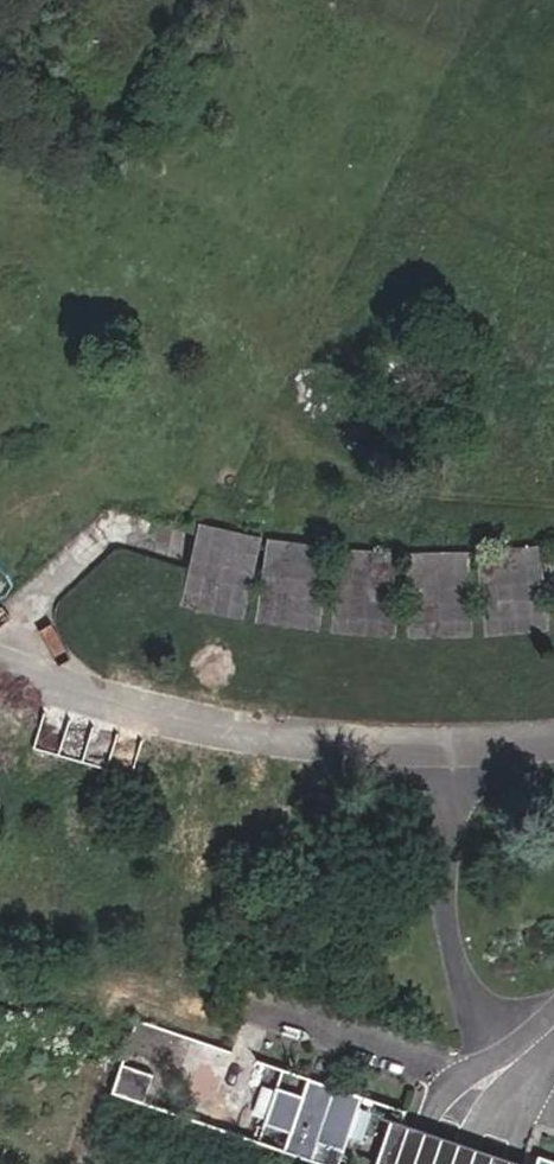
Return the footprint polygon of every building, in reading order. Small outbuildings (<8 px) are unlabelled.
[(241,616),(259,532),(200,518),(182,602),(241,616)] [(315,627),(329,545),(270,535),(256,618),(315,627)] [(545,628),(540,543),(479,549),(486,632),(545,628)] [(394,632),(396,549),(339,547),(332,629),(394,632)] [(472,632),(472,550),(408,550),(409,632),(472,632)] [(277,1124),(271,1143),(314,1157),(320,1137),(343,1146),(360,1097),(307,1079),(302,1097),(247,1078),(254,1059),(202,1041),(185,1092),(207,1099),(199,1119),(225,1128),(232,1108),(277,1124)] [(141,1100),(150,1077),(118,1067),(111,1090),(141,1100)] [(393,1114),(386,1139),(376,1163),(531,1163),(393,1114)]
